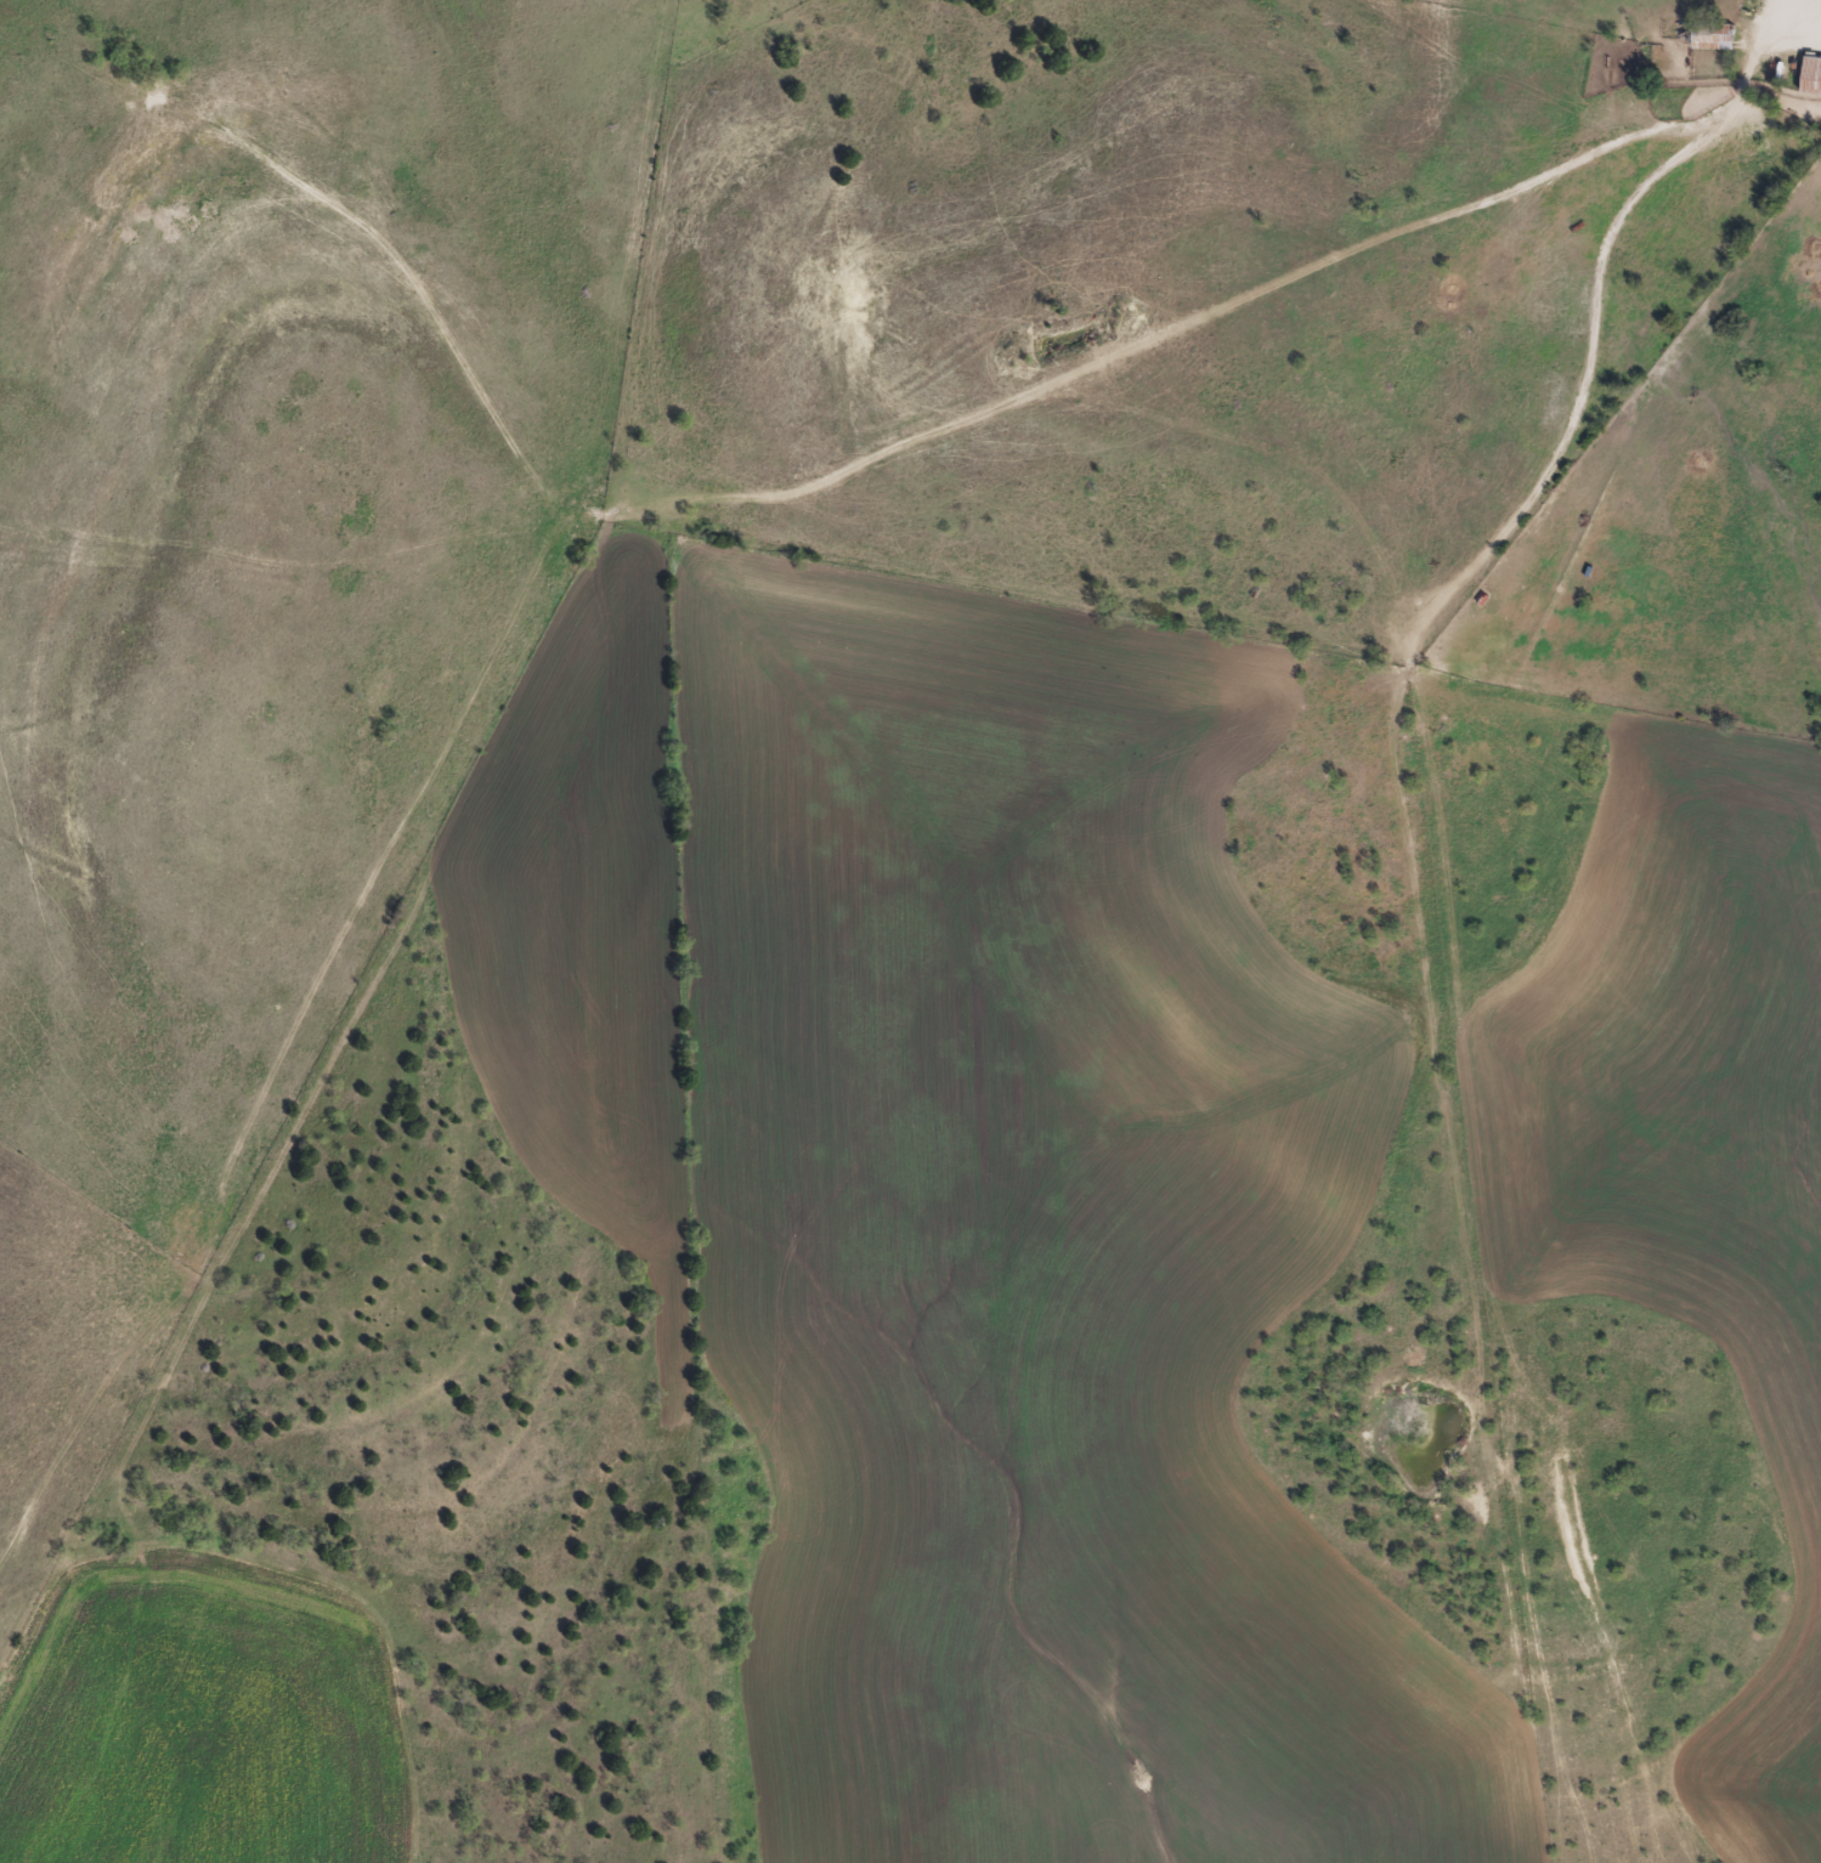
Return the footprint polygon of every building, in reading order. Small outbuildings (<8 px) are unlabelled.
[(1735,48),(1735,22),(1679,22),(1679,48),(1735,48)] [(1808,55),(1804,92),(1820,93),(1820,56),(1808,55)]
